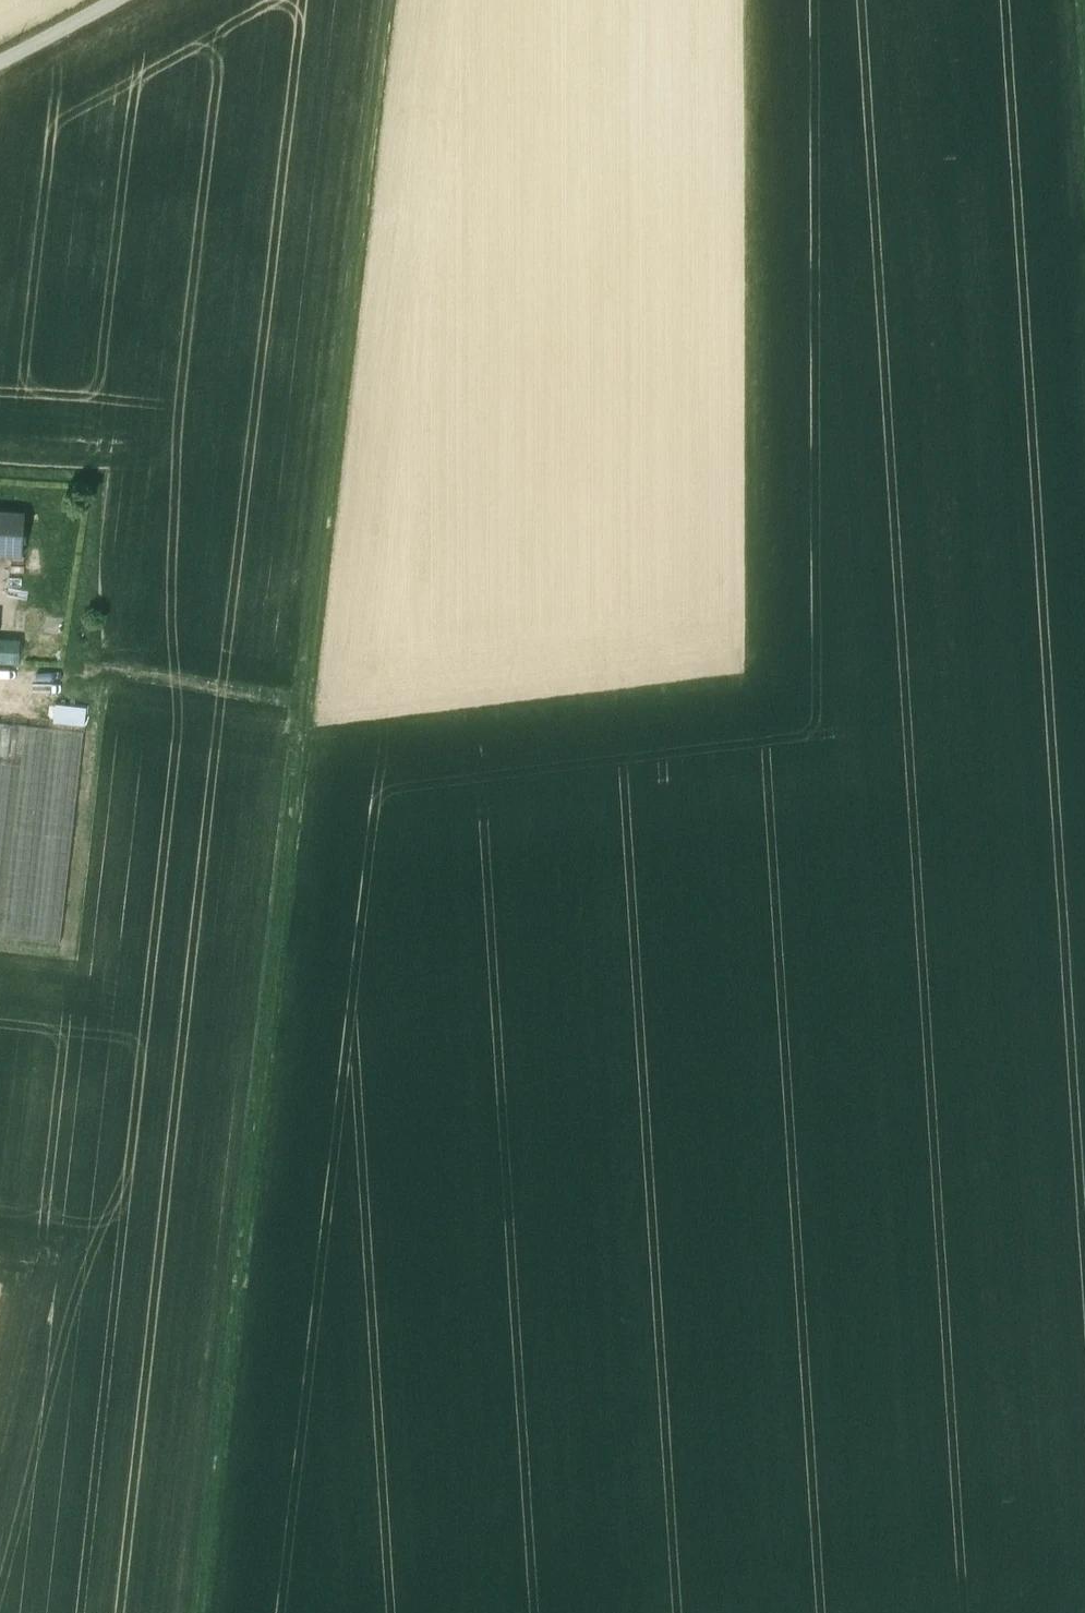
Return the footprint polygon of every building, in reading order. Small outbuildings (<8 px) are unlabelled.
[(23,555),(25,514),(0,512),(0,553),(23,555)] [(0,640),(0,663),(19,664),(21,641),(0,640)] [(60,944),(84,732),(0,723),(0,937),(60,944)]
